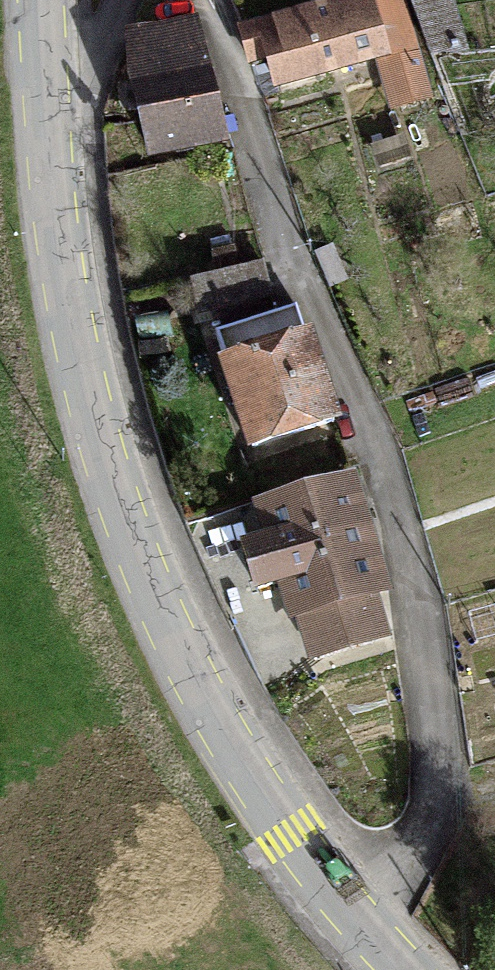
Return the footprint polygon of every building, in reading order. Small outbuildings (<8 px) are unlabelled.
[(282,65),(400,29),(390,0),(262,0),(282,65)] [(132,26),(129,65),(149,153),(226,136),(198,11),(132,26)] [(301,326),(224,353),(257,449),(334,422),(301,326)] [(351,467),(252,496),(287,618),(298,615),(310,656),(386,634),(375,593),(386,589),(351,467)]
